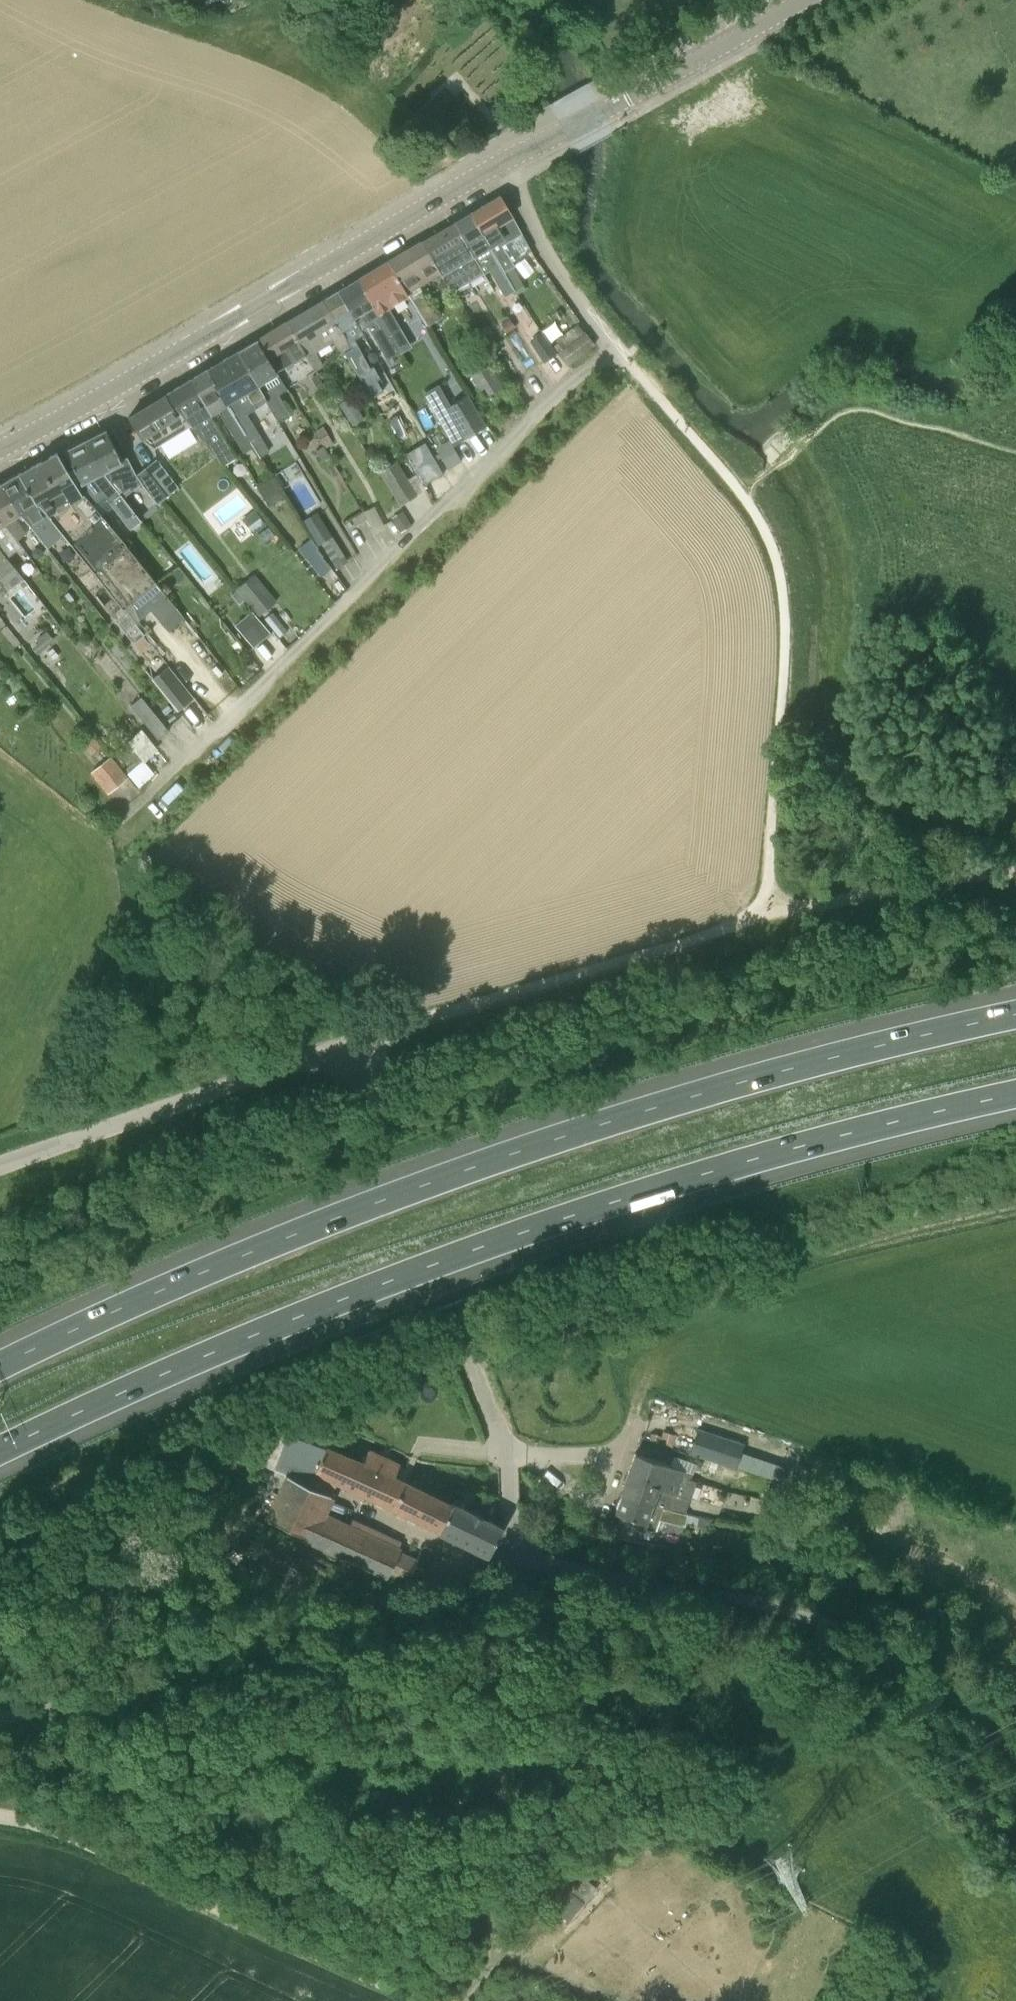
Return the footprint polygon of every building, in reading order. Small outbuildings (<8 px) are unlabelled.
[(504,272),(515,265),(503,245),(507,242),(522,233),(514,220),(500,196),(469,214),(504,272)] [(504,272),(469,214),(454,223),(484,273),(484,274),(491,270),(506,295),(515,290),(504,272)] [(451,292),(484,273),(454,223),(421,243),(439,272),(451,292)] [(423,293),(419,285),(439,272),(421,243),(389,262),(412,298),(428,325),(439,318),(424,293),(423,293)] [(389,335),(401,328),(391,311),(412,298),(389,262),(357,281),(389,335)] [(389,335),(357,281),(338,293),(356,323),(356,322),(361,330),(367,326),(386,360),(387,359),(391,365),(400,360),(397,353),(399,352),(389,335)] [(374,400),(383,394),(357,352),(364,348),(350,326),(356,323),(338,293),(325,301),(352,348),(345,352),(374,400)] [(352,348),(325,301),(287,323),(306,354),(329,340),(339,355),(345,352),(352,348)] [(507,334),(516,327),(509,318),(500,325),(507,334)] [(306,354),(287,323),(257,341),(276,372),(293,362),(292,362),(306,354)] [(567,365),(594,344),(585,331),(557,353),(567,365)] [(543,361),(556,353),(542,333),(530,341),(543,361)] [(276,372),(257,341),(238,352),(273,412),(286,404),(280,393),(286,390),(276,372)] [(273,412),(238,352),(207,371),(246,435),(253,447),(253,446),(260,457),(269,451),(246,413),(266,401),(272,412),(273,412)] [(485,397),(502,386),(485,359),(468,370),(485,397)] [(246,435),(207,371),(191,381),(211,414),(218,409),(243,452),(253,447),(246,435)] [(204,425),(200,420),(211,414),(191,381),(166,396),(191,425),(199,435),(223,465),(235,457),(213,420),(204,425)] [(155,447),(191,425),(166,396),(130,418),(143,439),(155,447)] [(366,419),(351,397),(340,405),(355,426),(366,419)] [(464,438),(485,425),(467,397),(446,409),(464,438)] [(323,445),(331,441),(323,427),(316,431),(323,445)] [(127,457),(121,460),(106,431),(87,440),(103,473),(123,497),(141,482),(135,475),(127,457)] [(123,497),(103,473),(87,440),(65,451),(82,484),(91,479),(110,503),(110,502),(131,528),(141,520),(123,497)] [(447,468),(461,459),(449,440),(436,449),(447,468)] [(160,621),(177,607),(154,581),(126,544),(85,495),(57,452),(36,464),(68,504),(140,595),(160,621)] [(158,503),(178,487),(156,459),(135,475),(141,482),(158,503)] [(49,515),(68,504),(36,464),(17,475),(35,503),(39,501),(49,515)] [(400,505),(417,495),(398,464),(381,475),(400,505)] [(17,475),(0,484),(0,485),(21,512),(38,535),(47,547),(64,535),(53,522),(49,515),(39,501),(35,503),(17,475)] [(20,514),(21,512),(0,485),(0,518),(17,540),(27,532),(14,517),(20,514)] [(68,504),(49,515),(53,522),(64,535),(122,608),(124,609),(140,595),(68,504)] [(254,532),(264,523),(254,511),(243,520),(254,532)] [(318,544),(332,536),(317,512),(303,521),(318,544)] [(400,532),(410,525),(402,512),(392,518),(400,532)] [(21,545),(17,540),(0,518),(0,549),(7,557),(21,545)] [(0,549),(0,580),(8,590),(20,582),(26,590),(31,587),(7,557),(0,549)] [(323,559),(314,566),(323,579),(333,572),(323,559)] [(256,612),(273,597),(254,574),(236,589),(256,612)] [(70,605),(75,600),(66,589),(61,594),(70,605)] [(169,677),(158,686),(168,698),(179,690),(169,677)] [(157,740),(168,731),(141,697),(130,706),(157,740)] [(91,755),(102,746),(93,736),(83,745),(91,755)] [(107,795),(129,778),(111,756),(90,773),(107,795)] [(139,787),(154,773),(143,759),(127,773),(139,787)] [(697,1429),(690,1453),(780,1482),(784,1466),(741,1452),(744,1444),(697,1429)] [(337,1482),(455,1538),(469,1509),(453,1501),(452,1502),(406,1480),(394,1475),(400,1462),(370,1448),(363,1461),(326,1445),(325,1447),(288,1433),(273,1467),(284,1473),(264,1518),(308,1537),(305,1543),(386,1581),(390,1572),(408,1580),(414,1567),(421,1571),(431,1553),(421,1549),(416,1559),(399,1550),(401,1547),(332,1515),(327,1512),(334,1497),(331,1495),(337,1482)] [(701,1481),(691,1478),(692,1473),(677,1467),(634,1453),(626,1478),(659,1488),(676,1495),(678,1491),(692,1497),(694,1491),(711,1497),(714,1488),(712,1487),(713,1482),(702,1478),(701,1481)] [(685,1518),(686,1513),(653,1504),(659,1488),(626,1478),(618,1501),(652,1511),(685,1518)] [(773,1503),(778,1488),(768,1485),(764,1499),(773,1503)] [(684,1525),(685,1518),(652,1511),(618,1501),(614,1513),(620,1515),(617,1525),(641,1533),(643,1527),(655,1531),(659,1519),(684,1525)] [(489,1553),(502,1526),(469,1509),(455,1538),(489,1553)] [(781,1532),(784,1519),(773,1518),(771,1530),(781,1532)] [(573,1869),(557,1857),(542,1879),(553,1889),(546,1898),(557,1908),(555,1909),(566,1918),(593,1887),(580,1875),(580,1877),(572,1870),(573,1869)]
